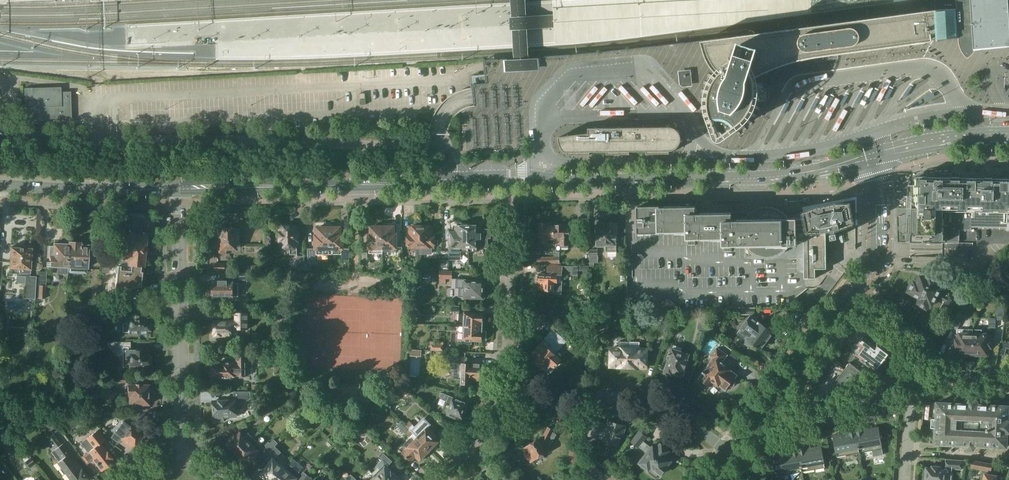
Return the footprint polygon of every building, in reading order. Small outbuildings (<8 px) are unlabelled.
[(514,59),(529,58),(527,29),(554,27),(554,14),(527,16),(526,0),(511,0),(514,59)] [(936,9),(936,10),(936,34),(937,37),(937,40),(952,38),(956,37),(959,37),(959,40),(959,42),(959,44),(960,46),(961,48),(961,50),(962,52),(964,54),(965,55),(966,57),(968,58),(970,57),(971,55),(973,54),(974,52),(975,51),(976,49),(977,47),(978,45),(978,43),(979,41),(979,39),(979,37),(979,35),(992,34),(995,33),(1004,33),(1005,35),(1005,37),(1006,39),(1006,40),(1007,42),(1008,44),(1008,45),(1008,0),(935,0),(936,9)] [(698,2),(628,6),(629,21),(699,17),(698,2)] [(751,70),(751,71),(754,77),(758,75),(762,73),(766,71),(770,69),(774,68),(780,66),(782,65),(793,61),(803,59),(811,57),(814,57),(823,55),(823,56),(824,56),(824,55),(829,54),(829,55),(830,55),(830,54),(839,53),(931,41),(932,41),(931,38),(931,34),(936,34),(936,10),(936,9),(921,11),(913,12),(912,12),(910,12),(910,13),(902,14),(902,13),(900,14),(891,15),(889,15),(889,16),(880,17),(880,16),(878,17),(870,18),(867,18),(859,20),(859,19),(857,19),(857,20),(848,21),(846,21),(838,22),(837,22),(835,22),(835,23),(827,24),(827,23),(825,24),(821,25),(820,24),(818,25),(810,26),(808,26),(799,27),(797,27),(797,28),(788,29),(788,28),(786,29),(778,30),(775,30),(775,31),(767,32),(767,31),(765,32),(756,33),(754,33),(750,34),(747,34),(739,35),(737,36),(728,37),(726,37),(718,38),(715,38),(715,39),(707,40),(705,40),(704,40),(707,51),(707,52),(708,52),(709,55),(710,57),(711,60),(712,62),(714,64),(714,65),(715,65),(717,68),(719,70),(721,72),(723,70),(725,69),(727,67),(729,66),(731,64),(738,66),(739,66),(740,65),(741,65),(743,65),(744,65),(745,65),(746,66),(747,66),(748,67),(749,68),(750,69),(751,70)] [(514,59),(504,59),(505,72),(523,70),(540,69),(540,57),(529,58),(514,59)] [(702,109),(703,114),(702,115),(703,118),(704,117),(706,122),(704,122),(705,125),(708,124),(714,122),(715,126),(719,135),(719,136),(720,136),(721,136),(722,136),(729,130),(730,130),(740,123),(744,119),(748,115),(751,110),(753,106),(755,100),(754,100),(755,99),(755,95),(756,95),(757,95),(758,95),(758,94),(759,93),(759,92),(759,91),(759,90),(759,89),(758,89),(757,88),(756,88),(755,79),(754,77),(751,71),(751,70),(750,69),(749,68),(748,67),(747,66),(746,66),(745,65),(744,65),(743,65),(741,65),(740,65),(739,66),(738,66),(731,64),(727,67),(723,70),(721,72),(720,73),(719,75),(719,74),(716,78),(711,74),(711,75),(709,73),(707,76),(709,76),(706,81),(704,81),(703,83),(705,84),(703,89),(702,89),(701,92),(703,92),(702,98),(700,98),(700,101),(702,101),(702,106),(700,106),(701,109),(702,109)] [(681,73),(682,85),(690,84),(689,72),(681,73)] [(72,118),(71,99),(71,91),(61,92),(61,87),(32,88),(24,88),(26,123),(48,120),(48,119),(72,118)] [(607,152),(607,154),(630,154),(630,151),(647,151),(647,154),(670,153),(670,151),(671,150),(673,150),(674,150),(675,149),(677,148),(678,147),(679,146),(680,145),(680,144),(681,142),(681,141),(681,139),(681,138),(681,136),(681,135),(680,134),(679,132),(679,131),(677,130),(676,129),(675,128),(674,128),(672,127),(671,127),(669,127),(589,128),(589,133),(559,137),(559,139),(560,143),(561,146),(563,149),(565,152),(572,152),(572,155),(591,155),(590,152),(607,152)] [(907,202),(907,208),(912,208),(911,216),(907,216),(906,241),(910,241),(910,242),(959,243),(960,230),(971,230),(971,227),(1006,228),(1006,220),(1008,220),(1008,174),(993,174),(993,178),(985,178),(985,174),(960,173),(960,177),(952,177),(952,173),(935,173),(935,174),(927,174),(927,176),(918,176),(918,177),(917,177),(917,186),(908,185),(907,202)] [(636,208),(637,233),(677,232),(686,232),(686,239),(722,239),(722,246),(723,246),(735,246),(744,246),(745,246),(746,246),(751,252),(755,255),(761,257),(767,257),(773,257),(778,255),(783,252),(790,245),(796,245),(796,241),(803,241),(804,258),(804,278),(816,278),(816,269),(824,269),(827,269),(827,231),(841,228),(850,225),(854,223),(850,203),(836,203),(817,207),(804,212),(805,218),(789,219),(788,217),(787,216),(784,213),(783,212),(779,210),(779,209),(778,209),(777,209),(774,207),(772,207),(768,207),(768,206),(766,206),(766,207),(762,207),(760,207),(760,208),(756,209),(754,210),(751,212),(750,213),(750,214),(747,217),(747,216),(746,218),(745,219),(744,219),(738,219),(737,219),(737,221),(732,221),(732,214),(697,215),(697,207),(677,207),(636,208)] [(554,245),(554,225),(553,225),(548,225),(548,223),(539,223),(539,233),(533,233),(533,254),(541,253),(541,244),(548,244),(548,245),(554,245)] [(617,223),(597,223),(598,247),(605,247),(605,252),(617,252),(617,223)] [(568,225),(554,225),(554,245),(555,257),(555,265),(561,265),(561,263),(560,263),(560,252),(557,252),(557,244),(560,244),(560,245),(562,245),(562,247),(568,247),(568,245),(570,245),(570,244),(571,244),(571,229),(568,229),(568,225)] [(282,252),(291,252),(291,255),(298,255),(297,226),(281,227),(282,252)] [(410,234),(408,234),(408,247),(416,247),(416,257),(422,257),(422,254),(422,251),(422,247),(422,226),(410,226),(410,234)] [(433,226),(422,226),(422,247),(422,251),(422,254),(432,253),(432,247),(435,247),(435,234),(433,234),(433,226)] [(226,230),(219,230),(219,244),(220,244),(220,254),(227,254),(227,249),(237,249),(237,245),(242,245),(242,228),(234,228),(234,227),(226,227),(226,230)] [(329,228),(329,249),(329,254),(342,254),(342,260),(350,260),(350,246),(343,246),(343,236),(340,236),(340,227),(329,228)] [(372,235),(370,235),(370,248),(370,253),(383,253),(383,251),(383,248),(383,227),(372,227),(372,235)] [(394,227),(383,227),(383,248),(383,251),(383,252),(396,252),(396,248),(396,247),(396,241),(396,235),(394,235),(394,227)] [(469,243),(469,227),(460,227),(460,229),(456,229),(456,230),(450,230),(450,233),(447,233),(447,238),(450,238),(450,256),(461,256),(461,252),(469,252),(469,243)] [(478,227),(469,227),(469,243),(469,252),(478,252),(478,247),(488,247),(488,238),(490,238),(490,233),(488,233),(488,230),(482,230),(482,228),(478,228),(478,227)] [(329,254),(329,249),(329,228),(318,228),(318,236),(316,236),(316,248),(308,248),(308,263),(317,263),(317,254),(329,254)] [(148,255),(148,250),(149,247),(146,246),(147,235),(134,234),(134,233),(123,232),(122,237),(116,237),(112,270),(114,270),(115,273),(117,274),(116,290),(124,289),(125,290),(127,290),(129,290),(130,290),(131,289),(132,289),(133,288),(141,287),(143,272),(141,272),(142,265),(144,266),(145,255),(148,255)] [(69,244),(68,273),(87,274),(87,268),(88,260),(93,260),(93,254),(88,253),(89,245),(81,244),(81,242),(69,242),(69,244)] [(48,246),(47,258),(51,258),(51,266),(58,267),(58,273),(68,274),(68,273),(69,244),(54,243),(54,246),(48,246)] [(10,268),(10,273),(17,274),(17,276),(25,277),(24,298),(35,299),(36,276),(30,276),(32,248),(11,247),(10,268)] [(590,262),(590,266),(594,266),(594,263),(598,263),(598,249),(590,249),(590,262)] [(440,270),(440,271),(453,272),(453,271),(449,271),(449,257),(448,257),(449,251),(441,251),(440,270)] [(226,273),(232,273),(232,266),(226,265),(226,263),(215,263),(215,271),(226,271),(226,273)] [(579,266),(561,265),(555,265),(547,265),(547,274),(539,273),(537,273),(537,281),(539,281),(539,290),(542,290),(542,291),(555,291),(556,283),(558,284),(563,284),(563,275),(578,275),(578,271),(578,269),(579,266)] [(452,279),(453,272),(440,271),(439,283),(446,283),(446,279),(452,279)] [(947,292),(942,288),(936,285),(938,282),(929,277),(927,280),(920,276),(916,283),(914,282),(908,292),(920,299),(918,303),(927,309),(929,304),(932,305),(937,297),(945,302),(939,312),(947,317),(958,299),(947,293),(947,292)] [(485,281),(467,281),(467,279),(456,279),(455,289),(459,289),(458,297),(484,298),(485,281)] [(228,281),(214,281),(214,298),(226,298),(226,299),(234,299),(234,298),(239,298),(239,282),(228,282),(228,281)] [(92,300),(98,301),(99,288),(92,288),(91,300),(92,300)] [(670,301),(664,317),(672,320),(676,307),(670,301)] [(596,308),(596,311),(596,314),(602,314),(609,314),(608,305),(602,305),(602,303),(597,303),(597,308),(596,308)] [(98,307),(98,314),(98,317),(101,317),(101,314),(125,314),(125,307),(113,307),(98,307)] [(464,326),(482,327),(482,313),(465,312),(464,314),(459,314),(458,320),(464,320),(464,326)] [(959,312),(951,327),(957,330),(957,329),(965,315),(959,312)] [(236,321),(216,322),(215,336),(225,336),(224,339),(231,339),(232,329),(248,329),(248,314),(236,313),(236,321)] [(123,323),(123,332),(128,332),(128,334),(148,334),(148,315),(142,315),(135,315),(126,315),(126,323),(123,323)] [(285,319),(285,324),(294,325),(294,315),(289,315),(289,319),(285,319)] [(751,316),(738,333),(760,350),(773,332),(751,316)] [(481,340),(482,327),(464,326),(463,339),(464,339),(464,343),(472,344),(472,340),(481,340)] [(954,340),(954,348),(955,348),(954,353),(956,353),(956,354),(964,354),(964,356),(971,356),(971,354),(972,354),(973,329),(964,329),(957,329),(957,330),(957,334),(956,334),(956,340),(954,340)] [(973,329),(972,354),(973,354),(973,356),(980,356),(980,354),(990,355),(990,341),(992,341),(992,335),(982,334),(982,329),(973,329)] [(565,341),(553,331),(531,356),(538,361),(537,362),(546,371),(551,365),(554,367),(561,360),(554,354),(565,341)] [(871,366),(877,370),(885,359),(889,362),(894,355),(890,352),(891,352),(878,343),(876,346),(864,336),(858,344),(862,347),(856,354),(861,358),(871,366)] [(628,367),(629,342),(619,341),(619,348),(612,348),(611,364),(620,365),(620,367),(628,367)] [(999,350),(1005,352),(1007,348),(1008,348),(1008,343),(1001,341),(999,350)] [(147,350),(131,350),(131,346),(127,346),(127,343),(128,343),(128,342),(106,342),(109,342),(109,344),(109,345),(121,359),(124,359),(124,367),(129,367),(129,370),(148,370),(148,365),(151,365),(151,357),(149,357),(149,354),(147,354),(147,350)] [(640,342),(629,342),(628,367),(638,367),(638,365),(646,366),(647,350),(640,349),(640,342)] [(671,374),(672,374),(682,377),(691,354),(682,351),(683,348),(674,345),(673,349),(671,349),(667,359),(669,360),(665,371),(665,372),(665,373),(665,374),(666,375),(667,376),(668,376),(669,376),(670,376),(670,375),(671,375),(671,374)] [(709,386),(713,381),(725,390),(729,386),(730,387),(731,387),(732,387),(733,386),(734,385),(735,384),(735,383),(735,381),(734,380),(737,375),(720,362),(726,354),(716,347),(709,356),(713,359),(704,371),(706,373),(701,380),(700,383),(706,387),(707,385),(709,386)] [(214,368),(213,368),(213,375),(215,375),(215,378),(234,378),(234,376),(247,376),(247,364),(253,363),(253,355),(238,355),(238,365),(234,365),(234,363),(223,363),(223,365),(214,365),(214,368)] [(450,363),(450,369),(454,369),(454,378),(457,379),(463,379),(463,384),(470,384),(470,379),(471,379),(471,378),(480,378),(480,366),(480,363),(471,363),(467,363),(468,358),(451,357),(450,363)] [(865,374),(871,366),(861,358),(854,366),(850,362),(844,369),(841,367),(843,365),(837,361),(814,392),(813,393),(814,396),(815,397),(818,397),(819,396),(820,395),(823,398),(869,377),(865,374)] [(131,377),(120,377),(120,382),(127,383),(127,397),(129,397),(129,405),(135,405),(135,410),(143,410),(143,405),(149,405),(149,385),(142,385),(142,383),(135,383),(135,385),(131,385),(131,377)] [(327,387),(327,403),(370,405),(370,389),(360,389),(361,384),(337,383),(337,388),(327,387)] [(235,400),(213,401),(215,418),(216,417),(216,422),(224,421),(224,417),(229,416),(230,417),(234,417),(234,416),(237,416),(236,406),(250,398),(250,391),(235,392),(235,400)] [(443,412),(461,420),(468,403),(441,392),(440,396),(445,399),(449,401),(450,400),(453,401),(451,406),(446,404),(443,412)] [(1007,421),(1008,406),(978,405),(976,401),(970,400),(967,404),(937,403),(935,444),(965,445),(967,449),(973,450),(976,446),(1006,447),(1007,435),(1008,435),(1008,422),(1007,421)] [(379,401),(374,406),(378,409),(382,405),(379,401)] [(40,417),(50,431),(57,426),(47,412),(40,417)] [(62,420),(58,415),(52,419),(56,424),(62,420)] [(410,430),(430,450),(434,445),(436,445),(438,443),(438,441),(440,440),(433,434),(434,432),(431,428),(429,429),(427,428),(430,425),(424,419),(416,427),(413,424),(409,429),(410,430)] [(246,420),(237,424),(240,430),(248,427),(246,420)] [(139,440),(141,441),(144,437),(142,436),(144,434),(132,426),(131,427),(123,421),(111,438),(119,444),(122,440),(133,448),(139,440)] [(295,435),(307,424),(304,421),(292,432),(295,435)] [(612,426),(593,421),(589,435),(609,441),(608,442),(619,445),(621,436),(623,436),(626,426),(613,423),(612,426)] [(409,429),(403,423),(399,427),(411,438),(404,445),(408,448),(403,453),(411,462),(416,456),(420,460),(421,458),(423,458),(425,456),(425,455),(430,450),(410,430),(409,429)] [(551,451),(550,448),(557,434),(554,432),(555,430),(548,427),(543,436),(522,449),(524,452),(523,455),(525,459),(529,460),(530,463),(537,459),(538,461),(545,457),(544,455),(551,451)] [(864,427),(855,429),(859,453),(873,450),(874,456),(884,454),(879,427),(865,430),(864,427)] [(847,432),(833,435),(836,453),(845,451),(846,455),(859,453),(855,429),(847,430),(847,432)] [(81,443),(88,453),(83,457),(88,463),(93,459),(102,471),(115,462),(101,444),(106,440),(98,430),(81,443)] [(651,467),(653,468),(648,472),(656,478),(660,473),(661,474),(664,473),(667,469),(667,466),(673,459),(667,454),(670,451),(661,443),(658,447),(655,444),(652,448),(644,442),(648,437),(640,431),(631,441),(638,447),(638,446),(648,453),(640,463),(649,470),(651,467)] [(238,455),(254,438),(248,433),(245,436),(240,432),(236,435),(235,434),(230,440),(231,441),(227,444),(238,455)] [(45,440),(53,451),(49,454),(54,460),(56,458),(62,466),(59,468),(63,473),(66,471),(72,479),(83,479),(87,478),(54,434),(45,440)] [(267,455),(275,446),(278,443),(279,443),(282,440),(280,438),(277,441),(274,439),(270,443),(269,441),(263,447),(254,438),(238,455),(247,465),(261,450),(267,455)] [(275,446),(267,455),(273,461),(273,460),(282,452),(275,446)] [(580,462),(581,447),(568,446),(566,461),(580,462)] [(807,446),(798,447),(802,472),(816,469),(815,465),(824,463),(821,446),(807,448),(807,446)] [(778,465),(775,465),(776,470),(779,469),(779,471),(788,470),(789,474),(802,472),(798,447),(790,449),(790,451),(776,454),(778,465)] [(21,456),(25,461),(24,462),(31,470),(37,465),(30,457),(30,458),(26,453),(21,456)] [(374,475),(380,479),(400,479),(401,479),(388,467),(393,461),(385,453),(381,458),(383,459),(379,463),(381,466),(379,468),(380,469),(374,475)] [(587,467),(600,478),(607,469),(590,456),(584,463),(588,466),(587,467)] [(925,479),(952,479),(952,474),(953,474),(953,469),(962,469),(962,467),(962,461),(946,459),(946,469),(941,469),(942,467),(931,466),(931,468),(927,468),(926,475),(925,476),(925,479)] [(262,474),(269,479),(276,479),(287,468),(286,467),(280,462),(278,464),(273,460),(273,461),(262,474)] [(980,479),(996,479),(997,476),(995,475),(996,472),(991,471),(993,464),(972,460),(971,467),(982,469),(980,479)] [(608,469),(613,473),(617,467),(612,463),(608,469)] [(276,479),(293,479),(295,478),(300,472),(289,464),(286,467),(287,468),(276,479)] [(308,475),(304,472),(297,479),(304,479),(308,475)]
